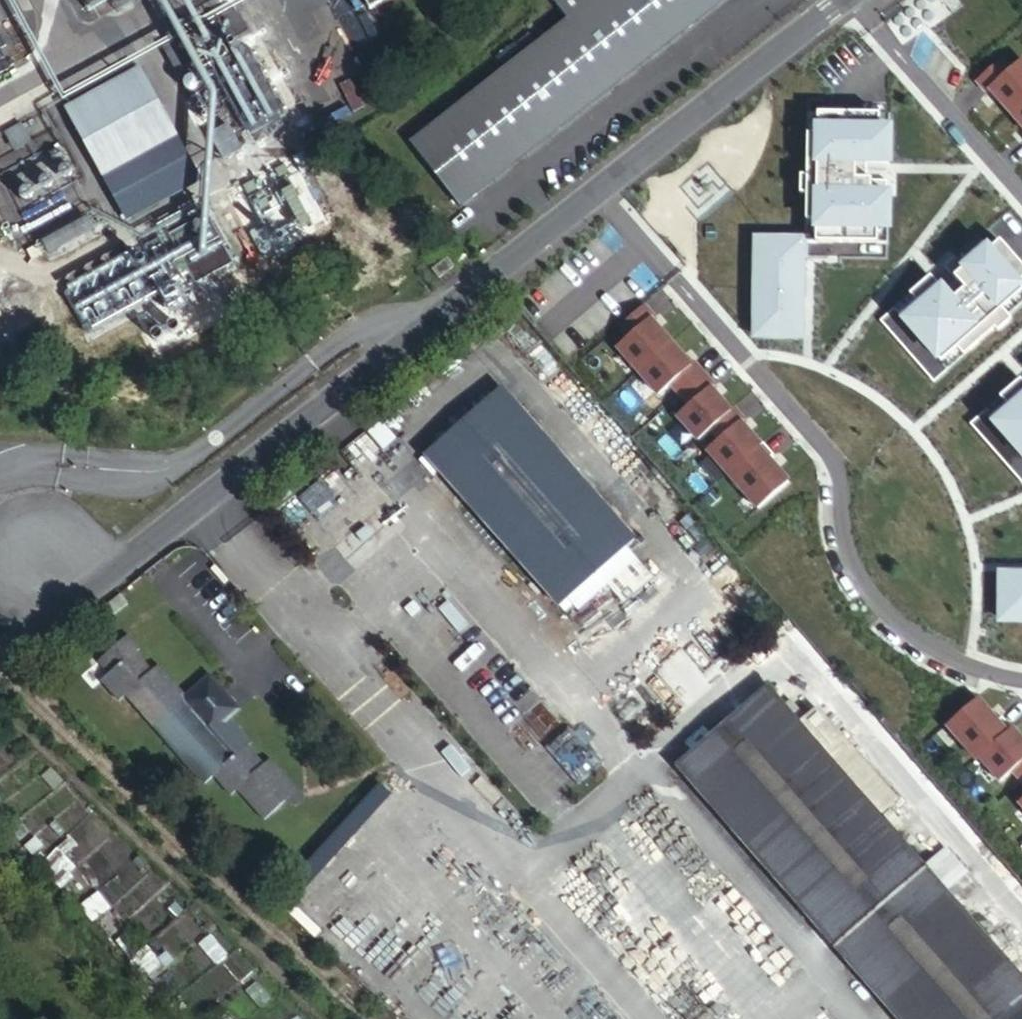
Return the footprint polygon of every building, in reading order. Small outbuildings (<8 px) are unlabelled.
[(77,2),(85,15),(107,3),(105,0),(81,0),(77,2)] [(366,10),(383,0),(361,0),(366,10)] [(409,145),(461,211),(732,0),(551,0),(568,21),(521,57),(512,46),(496,59),(505,71),(409,145)] [(243,39),(230,14),(157,53),(171,78),(243,39)] [(239,57),(238,57),(215,70),(214,71),(213,72),(212,75),(211,78),(211,79),(211,81),(212,82),(214,83),(215,84),(218,84),(219,85),(222,84),(245,72),(248,70),(248,69),(249,67),(248,62),(247,61),(246,60),(244,58),(242,58),(239,57)] [(1019,57),(1007,68),(998,57),(974,78),(984,90),(987,87),(1021,126),(1021,60),(1019,57)] [(249,76),(225,88),(224,89),(222,93),(221,96),(221,98),(222,99),(222,100),(224,102),(225,102),(229,103),(230,103),(232,102),(235,102),(256,90),(258,89),(259,87),(259,85),(259,83),(259,82),(258,80),(256,77),(254,76),(251,75),(249,76)] [(196,91),(197,88),(196,85),(195,83),(192,81),(189,81),(186,81),(184,83),(182,85),(181,88),(182,91),(184,94),(186,95),(189,96),(192,95),(195,94),(196,91)] [(160,140),(128,82),(59,120),(90,177),(160,140)] [(261,94),(258,94),(235,106),(233,108),(232,110),(231,112),(231,114),(231,118),(233,119),(234,120),(235,121),(237,121),(241,121),(242,120),(263,109),(265,107),(267,104),(268,102),(268,100),(267,98),(266,96),(263,95),(261,94)] [(210,108),(211,105),(210,102),(209,100),(206,99),(204,98),(201,99),(199,100),(197,102),(197,105),(197,108),(199,110),(201,111),(204,112),(206,111),(208,110),(210,108)] [(879,111),(816,110),(816,132),(806,132),(805,173),(799,173),(799,191),(805,191),(805,219),(815,219),(815,239),(877,240),(878,218),(888,218),(887,177),(863,177),(863,160),(888,160),(888,133),(878,133),(879,111)] [(816,110),(806,110),(806,132),(816,132),(816,110)] [(271,111),(269,111),(268,111),(265,112),(248,122),(245,124),(243,125),(241,128),(240,131),(240,132),(240,134),(241,135),(242,136),(246,139),(248,139),(250,139),(252,138),(274,126),(275,125),(276,123),(277,119),(277,117),(277,116),(275,114),(274,113),(272,112),(271,111)] [(878,133),(888,133),(889,111),(879,111),(878,133)] [(238,157),(224,131),(206,140),(220,167),(238,157)] [(192,191),(167,142),(93,182),(118,230),(192,191)] [(47,167),(48,164),(47,161),(46,159),(44,158),(41,157),(39,158),(37,159),(35,161),(35,164),(35,166),(37,169),(39,170),(41,171),(44,170),(46,169),(47,167)] [(59,187),(59,185),(59,184),(59,182),(57,180),(55,178),(52,178),(50,178),(47,180),(46,182),(45,185),(46,187),(47,189),(50,191),(52,191),(55,191),(57,189),(59,187)] [(37,199),(37,196),(37,194),(35,191),(33,190),(30,189),(28,190),(26,191),(24,194),(24,196),(24,199),(26,201),(28,202),(31,203),(33,202),(35,201),(37,199)] [(194,279),(233,258),(200,199),(178,211),(181,216),(126,247),(137,266),(128,271),(139,291),(186,264),(194,279)] [(17,210),(17,207),(17,204),(15,202),(13,201),(10,200),(8,201),(6,202),(4,204),(4,207),(4,209),(5,212),(8,213),(10,214),(13,213),(15,212),(17,210)] [(877,240),(887,240),(888,218),(878,218),(877,240)] [(805,238),(805,239),(807,239),(815,239),(815,219),(805,219),(805,238)] [(977,234),(964,245),(971,252),(983,242),(977,234)] [(807,263),(807,239),(805,239),(805,238),(766,237),(766,259),(756,259),(755,311),(765,311),(765,333),(797,333),(798,295),(798,263),(806,263),(807,263)] [(766,237),(756,237),(756,259),(766,259),(766,237)] [(899,313),(940,360),(956,346),(963,353),(994,326),(996,329),(1010,317),(1007,314),(1017,305),(1011,298),(1021,288),(1021,286),(1017,280),(1021,276),(1021,263),(999,237),(988,247),(983,242),(971,252),(964,245),(943,264),(958,282),(946,293),(929,274),(909,292),(915,299),(899,313)] [(798,263),(798,295),(805,295),(806,263),(798,263)] [(1011,298),(1017,305),(1021,301),(1021,288),(1011,298)] [(909,292),(893,306),(899,313),(915,299),(909,292)] [(614,347),(655,393),(667,383),(687,405),(675,416),(695,439),(707,428),(717,440),(705,450),(755,508),(786,481),(766,458),(771,454),(760,442),(758,445),(738,422),(741,419),(731,408),(728,410),(707,387),(710,385),(691,362),(688,365),(647,319),(650,316),(640,305),(617,326),(626,336),(614,347)] [(940,360),(899,313),(893,306),(879,318),(933,379),(947,367),(940,360)] [(755,311),(755,333),(765,333),(765,311),(755,311)] [(956,346),(940,360),(947,367),(963,353),(956,346)] [(989,416),(1021,453),(1021,380),(1019,377),(999,395),(1006,402),(989,416)] [(637,540),(501,385),(426,452),(561,606),(637,540)] [(999,395),(983,409),(989,416),(1006,402),(999,395)] [(989,416),(983,409),(970,420),(1021,480),(1021,453),(989,416)] [(1021,617),(1021,574),(1001,574),(1001,606),(1021,607),(1021,617)] [(1001,606),(1000,616),(1021,617),(1021,607),(1001,606)] [(139,666),(143,662),(133,650),(137,647),(126,634),(96,660),(108,673),(99,680),(118,701),(124,695),(150,726),(185,696),(158,664),(151,670),(146,674),(139,666)] [(151,670),(143,662),(139,666),(146,674),(151,670)] [(185,696),(150,726),(206,785),(214,776),(222,770),(211,757),(240,732),(227,719),(241,707),(209,674),(185,696)] [(765,689),(674,769),(893,1018),(1021,1018),(1021,982),(765,689)] [(973,759),(976,757),(996,780),(1008,769),(1021,785),(1021,743),(998,716),(994,721),(974,698),(943,725),(973,759)] [(560,719),(540,737),(579,780),(600,761),(560,719)] [(252,762),(256,758),(247,749),(252,745),(240,732),(211,757),(222,770),(214,776),(231,797),(238,791),(264,822),(298,793),(270,761),(264,767),(260,771),(252,762)] [(264,767),(256,758),(252,762),(260,771),(264,767)] [(955,880),(968,868),(945,843),(932,855),(955,880)]
